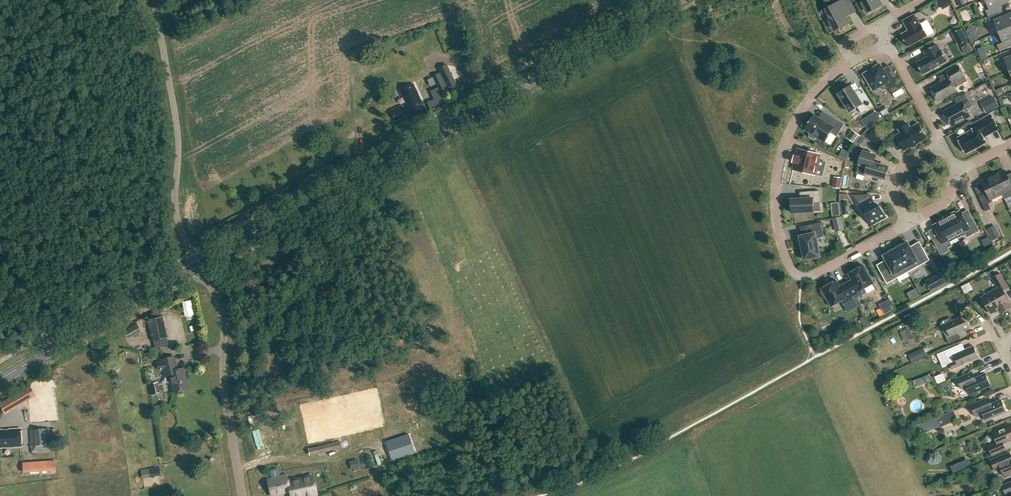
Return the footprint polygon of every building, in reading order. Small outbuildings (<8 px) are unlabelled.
[(820,12),(831,19),(832,20),(830,21),(834,29),(836,28),(841,26),(841,27),(849,22),(845,15),(854,10),(849,0),(836,0),(838,3),(831,7),(825,4),(820,12)] [(881,4),(879,0),(863,0),(864,2),(862,3),(867,11),(869,10),(869,11),(873,8),(874,9),(881,4)] [(936,0),(940,8),(950,3),(948,0),(936,0)] [(988,16),(1000,11),(998,6),(1007,2),(1008,3),(1009,3),(1007,0),(986,0),(987,4),(984,5),(988,16)] [(999,31),(1010,26),(1010,13),(1002,17),(1000,11),(988,16),(993,27),(996,26),(999,31)] [(901,34),(908,47),(928,36),(921,24),(920,24),(915,14),(903,20),(907,28),(907,27),(909,30),(901,34)] [(931,32),(937,29),(930,16),(924,19),(931,32)] [(1000,51),(1010,46),(1010,26),(999,31),(1001,37),(995,40),(1000,51)] [(960,29),(953,33),(959,45),(967,41),(960,29)] [(924,51),(927,57),(917,63),(923,74),(934,67),(935,69),(940,66),(939,65),(947,60),(941,50),(940,50),(936,44),(924,51)] [(969,44),(962,47),(966,54),(973,51),(969,44)] [(987,52),(980,54),(982,60),(989,57),(987,52)] [(457,86),(447,65),(437,69),(448,91),(457,86)] [(880,68),(877,67),(876,67),(864,74),(871,86),(877,83),(878,85),(880,88),(882,89),(885,89),(887,88),(889,87),(892,93),(902,87),(889,66),(883,70),(881,67),(880,68)] [(931,88),(933,92),(932,94),(934,97),(936,97),(938,101),(957,91),(955,87),(963,83),(960,78),(964,76),(958,66),(946,72),(949,78),(931,88)] [(410,114),(411,117),(425,111),(417,92),(416,92),(413,83),(398,90),(402,98),(403,97),(406,104),(390,110),(395,120),(410,114)] [(858,107),(861,113),(873,106),(866,94),(859,98),(851,86),(850,86),(849,85),(844,89),(838,94),(850,112),(858,107)] [(1002,87),(996,90),(998,97),(1003,95),(1005,94),(1002,87)] [(965,93),(954,99),(957,104),(944,112),(951,126),(970,116),(962,102),(968,99),(965,93)] [(889,111),(885,104),(879,108),(883,114),(889,111)] [(876,112),(869,116),(873,122),(880,118),(876,112)] [(813,139),(815,138),(817,137),(825,142),(831,133),(837,136),(844,124),(831,116),(826,123),(814,115),(804,129),(810,133),(809,135),(810,137),(813,139)] [(965,150),(966,153),(985,142),(983,137),(998,129),(991,115),(971,125),(973,130),(958,138),(959,141),(959,143),(962,150),(965,150)] [(898,129),(901,133),(895,136),(903,151),(926,138),(918,123),(910,128),(908,123),(898,129)] [(867,136),(876,144),(884,135),(874,127),(867,136)] [(847,138),(853,142),(859,135),(853,130),(847,138)] [(859,142),(863,146),(868,140),(863,136),(859,142)] [(793,162),(795,162),(793,169),(803,172),(804,173),(808,174),(810,173),(815,174),(818,160),(819,154),(816,153),(798,149),(797,156),(794,156),(793,162)] [(848,153),(843,151),(840,157),(846,159),(848,153)] [(866,173),(885,179),(888,167),(874,163),(876,155),(863,151),(859,164),(868,166),(866,173)] [(1002,194),(1004,199),(1010,196),(1010,183),(1005,170),(993,176),(1002,194)] [(978,194),(986,211),(991,209),(989,203),(992,202),(991,199),(1002,194),(993,176),(982,181),(985,189),(984,191),(978,194)] [(792,207),(792,213),(814,211),(813,203),(820,202),(819,191),(806,191),(806,198),(791,199),(791,200),(789,200),(790,207),(792,207)] [(865,214),(871,226),(887,217),(880,206),(877,207),(873,201),(871,201),(870,194),(853,195),(858,206),(862,204),(867,213),(865,214)] [(946,217),(956,236),(964,232),(967,237),(979,231),(973,220),(967,223),(961,211),(956,214),(956,212),(946,217)] [(934,240),(941,254),(948,250),(947,247),(951,245),(948,240),(956,236),(946,217),(938,221),(938,223),(934,225),(940,236),(934,240)] [(844,229),(842,221),(834,223),(836,231),(844,229)] [(811,234),(800,236),(803,251),(801,251),(803,259),(804,259),(805,259),(820,256),(816,238),(823,236),(822,232),(824,231),(822,222),(809,225),(811,234)] [(1000,235),(995,223),(985,228),(990,239),(1000,235)] [(901,243),(895,247),(908,272),(930,260),(923,247),(914,253),(908,242),(902,245),(901,243)] [(890,282),(908,272),(895,247),(888,250),(889,252),(884,255),(890,266),(883,269),(890,282)] [(954,266),(950,257),(939,263),(944,272),(954,266)] [(852,279),(846,283),(855,299),(866,293),(864,289),(874,283),(864,265),(849,273),(852,279)] [(941,272),(933,276),(939,287),(947,283),(941,272)] [(1010,307),(1010,305),(1009,302),(1010,302),(1003,290),(1009,287),(1000,273),(992,278),(998,288),(982,297),(991,313),(998,309),(1001,313),(1010,307)] [(855,299),(846,283),(840,286),(836,280),(821,288),(822,290),(821,291),(820,293),(824,299),(826,299),(827,298),(831,306),(841,301),(844,305),(855,299)] [(971,280),(965,284),(969,291),(976,286),(971,280)] [(872,303),(876,310),(889,303),(885,295),(872,303)] [(970,327),(965,315),(950,321),(949,318),(944,320),(942,322),(940,324),(940,325),(949,344),(960,339),(958,333),(970,327)] [(161,316),(146,320),(151,342),(166,338),(161,316)] [(910,328),(900,332),(904,342),(914,337),(910,328)] [(959,345),(944,351),(950,363),(952,369),(979,358),(974,346),(961,351),(959,345)] [(917,351),(909,355),(913,362),(920,359),(917,351)] [(168,374),(173,392),(188,388),(183,368),(177,369),(173,356),(161,359),(165,375),(168,374)] [(967,386),(970,394),(991,385),(986,373),(975,378),(972,372),(957,378),(962,388),(967,386)] [(935,377),(938,384),(946,380),(943,373),(935,377)] [(924,377),(926,383),(932,381),(930,374),(924,377)] [(887,377),(888,383),(898,380),(897,375),(887,377)] [(29,398),(24,389),(7,399),(12,408),(29,398)] [(986,398),(973,404),(975,410),(981,408),(986,420),(1006,411),(1001,399),(988,405),(986,398)] [(954,411),(936,418),(940,427),(958,420),(954,411)] [(992,455),(1006,450),(1003,443),(1010,440),(1010,425),(993,432),(997,442),(988,445),(992,455)] [(21,446),(21,428),(8,429),(8,431),(2,431),(2,429),(0,429),(0,447),(21,446)] [(49,429),(29,430),(30,453),(50,452),(49,429)] [(1004,476),(1010,473),(1010,459),(1009,460),(1007,454),(991,460),(994,466),(999,464),(1004,476)] [(29,462),(29,472),(56,470),(55,461),(29,462)] [(141,470),(143,478),(157,475),(160,475),(159,467),(141,470)] [(289,495),(309,495),(315,495),(311,476),(288,481),(287,475),(267,479),(271,495),(288,492),(289,495)] [(1003,485),(1005,491),(1007,495),(1010,495),(1010,481),(1003,485)]
